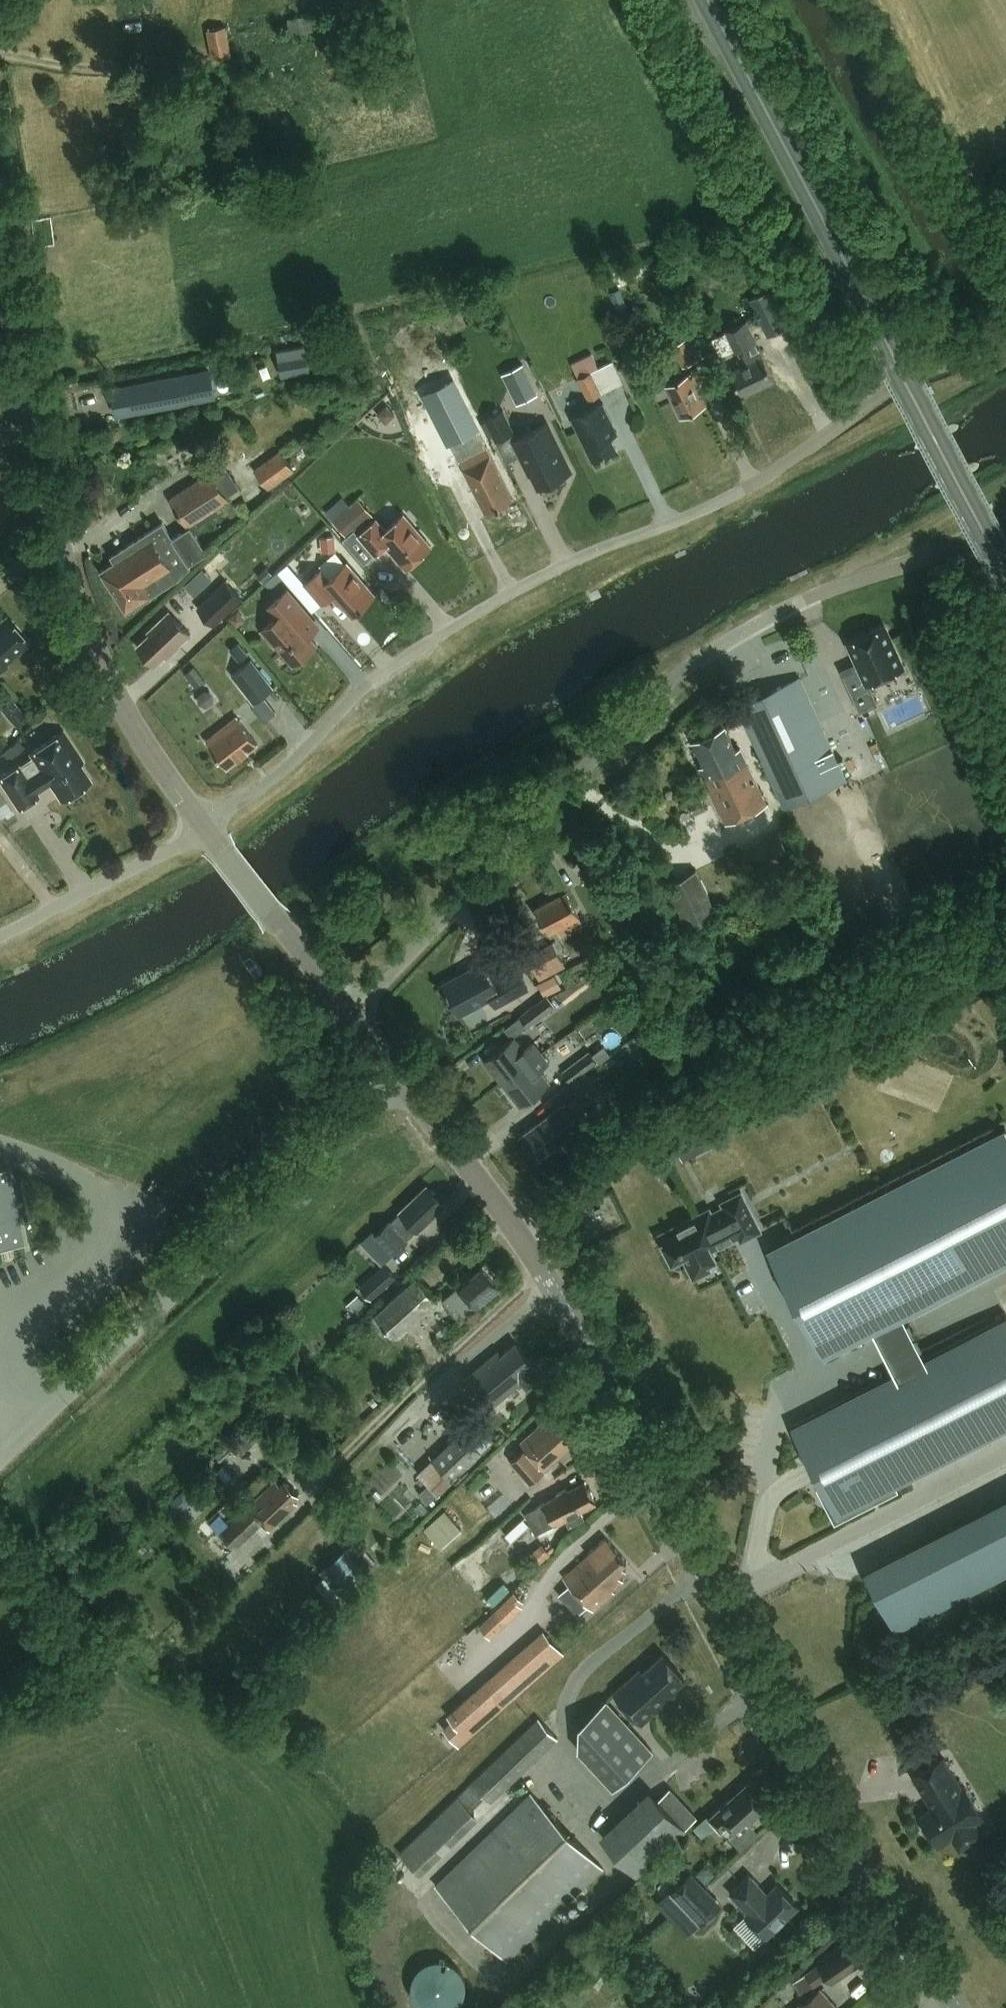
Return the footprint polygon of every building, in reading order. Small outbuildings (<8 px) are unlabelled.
[(292,40),(316,34),(316,32),(338,26),(335,14),(312,20),(312,16),(288,22),(292,40)] [(211,58),(233,55),(229,22),(208,25),(211,58)] [(751,299),(768,335),(786,327),(769,290),(751,299)] [(731,371),(742,395),(775,380),(747,321),(726,330),(735,351),(748,346),(751,353),(737,360),(741,367),(731,371)] [(672,346),(682,368),(696,361),(686,339),(672,346)] [(588,401),(602,394),(591,372),(597,369),(590,355),(571,365),(577,379),(588,401)] [(524,365),(502,375),(516,404),(537,393),(524,365)] [(696,385),(703,381),(698,370),(665,386),(680,417),(706,405),(696,385)] [(214,395),(209,371),(113,390),(117,413),(214,395)] [(573,418),(593,461),(617,450),(607,428),(614,425),(604,404),(573,418)] [(533,472),(540,487),(570,472),(547,425),(518,439),(503,411),(485,420),(496,441),(510,434),(530,473),(533,472)] [(486,447),(460,461),(486,514),(513,500),(486,447)] [(254,470),(269,490),(295,471),(280,451),(254,470)] [(190,526),(230,500),(228,497),(240,489),(229,472),(217,480),(212,473),(171,500),(190,528),(173,539),(163,525),(113,557),(118,564),(103,573),(129,613),(181,579),(193,568),(191,566),(208,554),(190,526)] [(348,508),(333,522),(347,538),(363,524),(348,508)] [(386,546),(406,569),(432,546),(404,515),(386,530),(377,520),(359,535),(376,555),(386,546)] [(322,570),(305,584),(322,604),(334,594),(353,615),(376,595),(348,562),(329,578),(322,570)] [(198,609),(215,627),(244,600),(227,582),(198,609)] [(274,602),(283,613),(261,632),(276,649),(277,647),(294,666),(317,646),(298,624),(309,615),(288,590),(274,602)] [(151,635),(139,646),(157,665),(166,656),(169,658),(192,636),(171,613),(149,633),(151,635)] [(8,667),(6,664),(29,643),(8,619),(0,626),(0,674),(8,667)] [(850,643),(864,676),(846,684),(859,713),(877,704),(867,682),(901,667),(889,640),(890,638),(886,629),(881,627),(873,631),(872,633),(850,643)] [(232,676),(254,704),(273,689),(251,661),(232,676)] [(784,808),(846,780),(799,678),(738,706),(784,808)] [(237,718),(206,741),(227,769),(258,745),(237,718)] [(705,765),(700,767),(726,821),(766,802),(740,748),(735,750),(723,726),(694,741),(705,765)] [(29,753),(32,757),(19,766),(18,765),(0,777),(0,781),(18,808),(38,795),(27,778),(40,770),(60,800),(90,780),(80,764),(83,762),(63,731),(29,753)] [(745,845),(755,868),(790,854),(779,830),(745,845)] [(666,885),(687,929),(717,915),(696,871),(666,885)] [(565,893),(534,909),(547,933),(557,928),(560,935),(581,924),(565,893)] [(539,981),(566,967),(553,942),(526,956),(539,981)] [(482,964),(443,985),(460,1017),(492,1000),(497,1008),(528,991),(517,969),(492,982),(482,964)] [(547,995),(519,1016),(528,1028),(556,1007),(547,995)] [(512,1037),(484,1059),(502,1083),(541,1055),(532,1043),(522,1050),(512,1037)] [(571,1082),(597,1062),(589,1052),(563,1072),(571,1082)] [(541,1055),(502,1083),(519,1105),(548,1083),(539,1071),(547,1064),(541,1055)] [(563,1105),(520,1137),(536,1160),(607,1108),(598,1095),(570,1115),(563,1105)] [(706,1125),(674,1136),(682,1158),(714,1146),(706,1125)] [(825,1360),(875,1335),(896,1378),(927,1362),(905,1319),(1005,1267),(1005,1131),(770,1252),(825,1360)] [(0,1172),(0,1249),(23,1244),(8,1170),(0,1172)] [(388,1221),(374,1234),(392,1253),(406,1240),(404,1239),(414,1230),(415,1231),(443,1206),(436,1198),(436,1194),(432,1190),(429,1190),(426,1187),(398,1212),(399,1213),(389,1222),(388,1221)] [(708,1211),(660,1236),(672,1260),(682,1255),(690,1270),(694,1278),(709,1270),(705,1263),(714,1258),(710,1250),(721,1244),(739,1235),(741,1240),(759,1231),(740,1195),(723,1204),(725,1208),(711,1215),(708,1211)] [(475,1309),(499,1288),(488,1275),(490,1271),(484,1264),(469,1277),(465,1272),(453,1282),(457,1287),(441,1301),(458,1320),(473,1307),(475,1309)] [(385,1265),(360,1287),(371,1300),(396,1278),(385,1265)] [(415,1279),(374,1315),(395,1340),(436,1303),(415,1279)] [(794,1430),(837,1515),(1005,1429),(1005,1322),(927,1362),(896,1378),(794,1430)] [(498,1354),(466,1379),(489,1408),(521,1382),(526,1388),(541,1376),(516,1344),(500,1356),(498,1354)] [(541,1427),(522,1444),(527,1449),(512,1462),(531,1483),(569,1449),(567,1447),(579,1436),(561,1415),(543,1430),(541,1427)] [(249,1424),(233,1439),(243,1450),(260,1436),(249,1424)] [(463,1433),(418,1476),(438,1497),(482,1455),(463,1433)] [(294,1500),(299,1496),(286,1482),(280,1487),(276,1483),(249,1508),(248,1507),(220,1534),(235,1550),(263,1523),(269,1530),(297,1504),(294,1500)] [(591,1493),(588,1490),(584,1483),(567,1492),(566,1490),(556,1495),(557,1496),(554,1498),(555,1498),(533,1509),(525,1513),(536,1534),(544,1530),(565,1519),(569,1527),(583,1519),(580,1512),(595,1504),(593,1501),(593,1497),(591,1493)] [(868,1573),(895,1627),(1005,1571),(1005,1503),(868,1573)] [(445,1511),(424,1529),(441,1548),(462,1530),(445,1511)] [(622,1565),(627,1561),(605,1538),(587,1555),(589,1556),(565,1578),(594,1610),(613,1593),(611,1591),(622,1580),(618,1576),(626,1570),(622,1565)] [(328,1561),(346,1584),(370,1564),(352,1542),(328,1561)] [(484,1597),(498,1585),(470,1551),(455,1563),(484,1597)] [(513,1592),(479,1624),(492,1637),(525,1605),(513,1592)] [(457,1744),(566,1655),(545,1629),(444,1711),(451,1719),(442,1726),(457,1744)] [(614,1693),(636,1717),(643,1710),(649,1716),(667,1699),(665,1696),(684,1679),(662,1655),(643,1673),(640,1670),(614,1693)] [(578,1748),(614,1787),(652,1752),(606,1701),(579,1726),(578,1748)] [(539,1719),(471,1784),(400,1855),(421,1877),(479,1820),(471,1812),(485,1798),(490,1804),(558,1739),(539,1719)] [(920,1818),(923,1823),(922,1830),(926,1837),(933,1839),(937,1846),(952,1836),(960,1848),(977,1838),(970,1826),(983,1818),(965,1788),(960,1791),(942,1761),(915,1777),(934,1810),(920,1818)] [(708,1817),(695,1829),(703,1838),(715,1827),(721,1833),(727,1827),(732,1832),(745,1820),(748,1824),(770,1804),(751,1784),(733,1801),(731,1799),(710,1819),(708,1817)] [(600,1837),(637,1878),(698,1819),(670,1790),(659,1800),(650,1791),(600,1837)] [(435,1887),(508,1963),(604,1871),(531,1794),(435,1887)] [(670,1893),(701,1925),(722,1905),(692,1872),(670,1893)] [(749,1915),(746,1917),(767,1939),(799,1908),(778,1886),(768,1895),(750,1876),(730,1895),(749,1915)] [(820,1963),(805,1974),(813,1986),(829,1975),(832,1980),(839,1976),(840,1978),(847,1973),(845,1971),(861,1961),(847,1941),(818,1961),(820,1963)] [(440,1960),(436,1960),(431,1961),(426,1963),(422,1966),(419,1970),(416,1974),(414,1978),(413,1983),(412,1988),(413,1992),(414,1997),(416,2002),(419,2005),(421,2007),(459,2007),(462,2005),(465,2002),(467,1997),(468,1992),(468,1988),(468,1983),(467,1978),(465,1974),(462,1970),(458,1966),(454,1963),(450,1961),(445,1960),(440,1960)] [(795,2007),(838,2007),(821,1988),(801,2005),(800,2004),(795,2007)]
